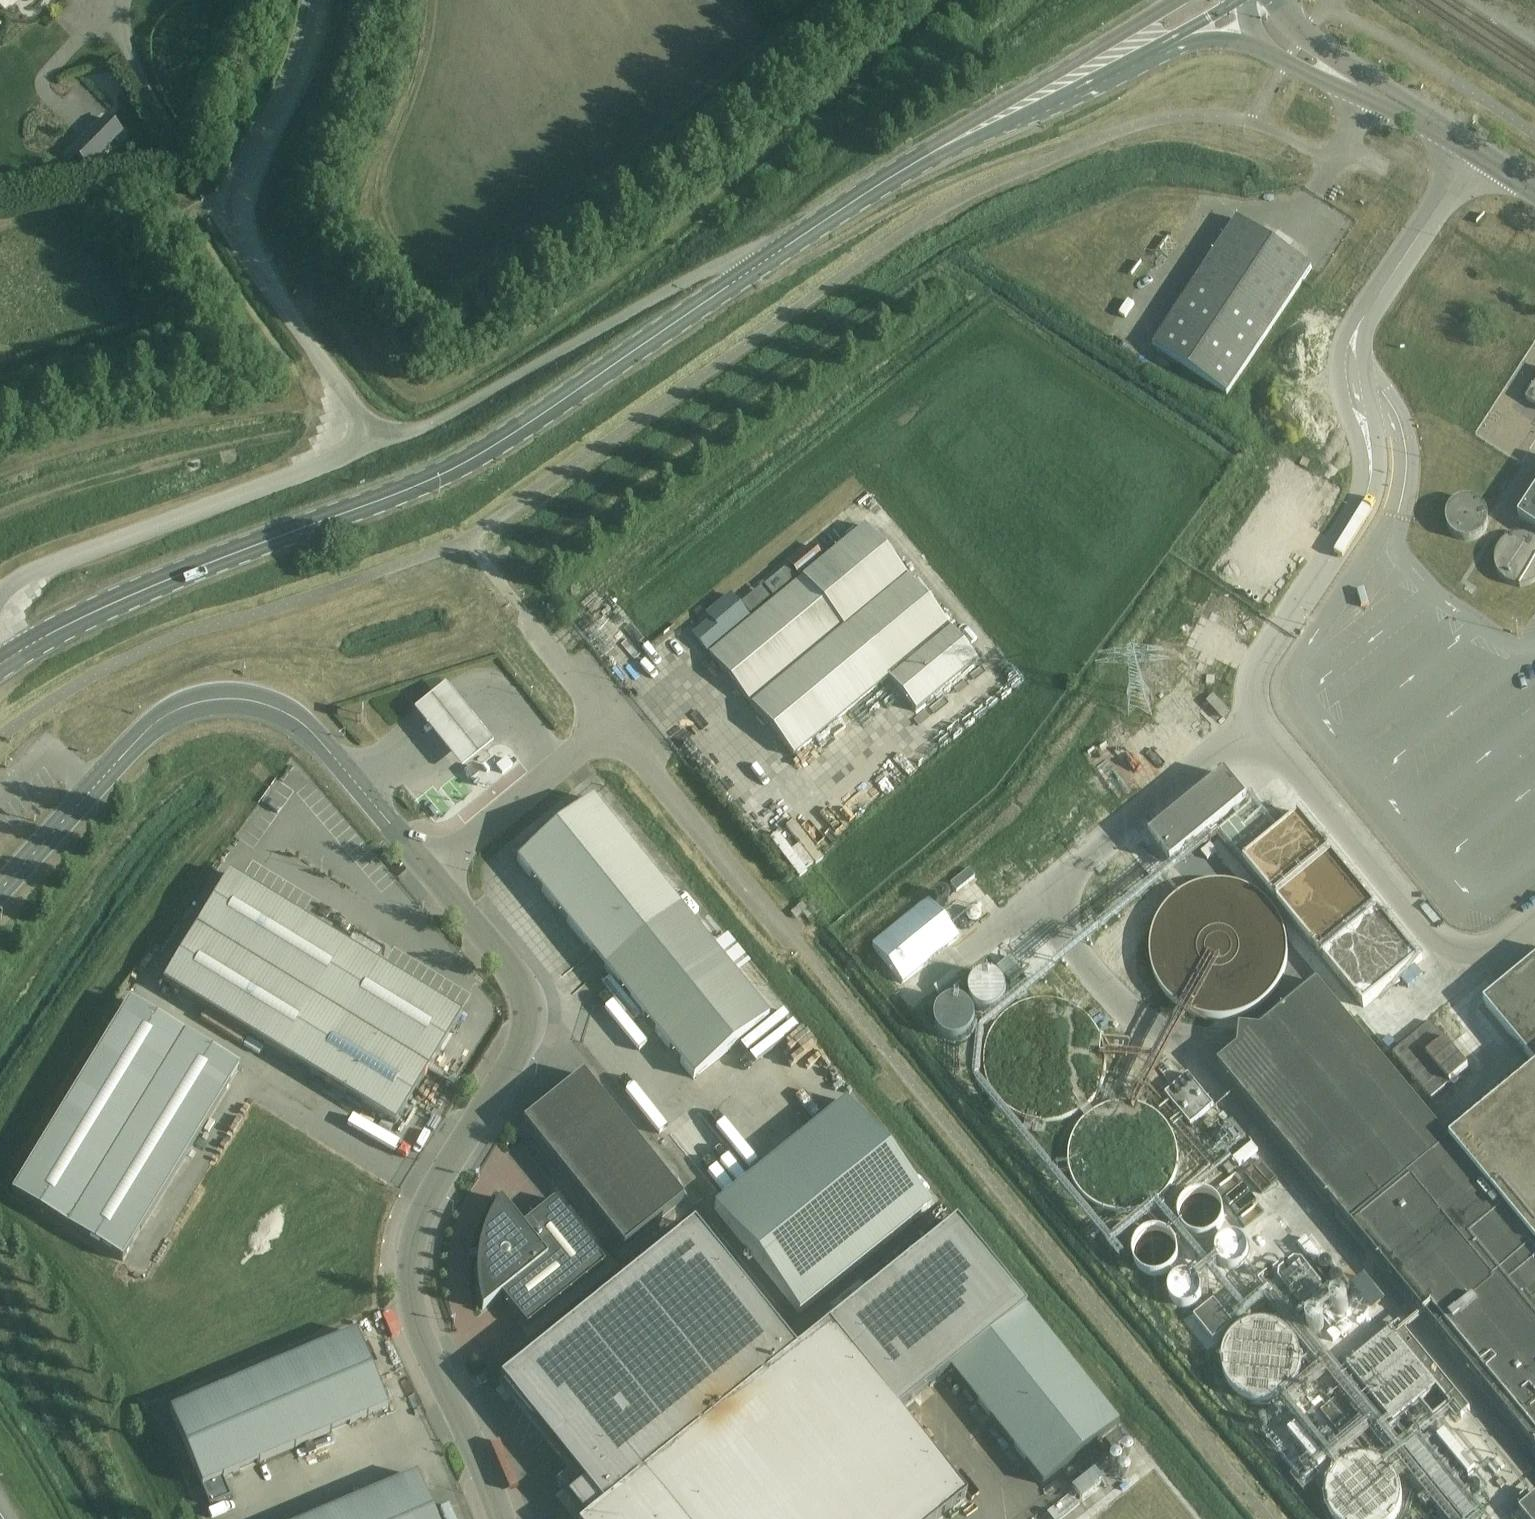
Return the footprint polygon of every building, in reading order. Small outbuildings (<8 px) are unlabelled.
[(103,119),(69,154),(84,168),(118,134),(103,119)] [(1238,220),(1154,346),(1227,395),(1309,272),(1312,268),(1238,220)] [(1526,399),(1534,405),(1534,385),(1526,399)] [(1448,514),(1447,522),(1449,530),(1454,537),(1461,541),(1470,541),(1478,539),(1484,534),(1488,526),(1488,518),(1486,511),(1481,504),(1474,501),(1466,500),(1458,502),(1452,507),(1448,514)] [(794,756),(887,679),(888,678),(916,712),(977,661),(865,526),(751,621),(731,596),(707,615),(712,621),(694,636),(710,655),(794,756)] [(1531,537),(1521,535),(1512,536),(1504,541),(1498,549),(1495,558),(1496,567),(1500,576),(1506,582),(1515,586),(1525,586),(1533,583),(1534,582),(1534,540),(1531,537)] [(445,684),(412,707),(459,765),(492,738),(445,684)] [(813,776),(830,762),(814,744),(798,758),(813,776)] [(472,766),(464,772),(471,781),(479,774),(472,766)] [(1277,780),(1217,828),(1365,1011),(1425,963),(1277,780)] [(837,810),(843,819),(883,794),(877,785),(837,810)] [(517,860),(605,969),(606,970),(694,1079),(769,1018),(681,909),(592,799),(517,860)] [(969,870),(951,884),(957,891),(975,877),(969,870)] [(456,1026),(462,1016),(377,964),(383,954),(385,956),(385,954),(353,934),(352,936),(354,937),(348,947),(230,874),(159,990),(160,991),(164,985),(395,1126),(456,1026)] [(928,901),(872,946),(902,983),(958,938),(928,901)] [(998,968),(1011,984),(1023,973),(1011,958),(998,968)] [(1534,1065),(1534,961),(1484,1003),(1534,1065)] [(990,976),(983,977),(977,981),(972,987),(971,994),(972,1001),(976,1007),(982,1012),(989,1013),(996,1012),(1002,1008),(1006,1002),(1008,994),(1006,987),(1002,981),(996,977),(990,976)] [(1219,1065),(1352,1226),(1451,1144),(1318,983),(1261,1030),(1241,1028),(1239,1049),(1219,1065)] [(938,1014),(937,1021),(938,1029),(943,1036),(949,1040),(957,1042),(965,1040),(971,1036),(976,1029),(977,1021),(976,1014),(971,1007),(965,1003),(957,1001),(949,1003),(943,1007),(938,1014)] [(13,1194),(122,1260),(239,1069),(129,1002),(13,1194)] [(1430,1023),(1393,1054),(1432,1100),(1468,1070),(1430,1023)] [(1451,1144),(1534,1246),(1534,1074),(1451,1144)] [(683,1200),(583,1075),(523,1123),(623,1249),(683,1200)] [(1188,1075),(1166,1093),(1182,1113),(1191,1124),(1213,1106),(1188,1075)] [(744,1184),(723,1201),(715,1208),(799,1313),(931,1207),(912,1184),(846,1102),(752,1178),(744,1184)] [(511,1144),(507,1149),(499,1143),(479,1169),(523,1203),(547,1171),(511,1144)] [(1451,1144),(1352,1226),(1519,1429),(1534,1448),(1534,1246),(1451,1144)] [(733,1174),(743,1167),(730,1147),(720,1155),(733,1174)] [(481,1261),(480,1269),(481,1286),(485,1306),(481,1309),(482,1310),(501,1295),(527,1327),(605,1264),(554,1200),(522,1226),(501,1199),(499,1200),(502,1204),(492,1221),(486,1237),(484,1245),(481,1244),(478,1261),(481,1261)] [(500,1380),(572,1470),(555,1482),(584,1518),(940,1518),(967,1498),(897,1412),(950,1370),(951,1370),(1026,1310),(1009,1290),(956,1224),(796,1352),(694,1225),(500,1380)] [(1214,1302),(1195,1317),(1214,1341),(1233,1326),(1214,1302)] [(1026,1310),(951,1370),(1043,1485),(1118,1425),(1026,1310)] [(1193,1314),(1181,1320),(1189,1334),(1200,1327),(1193,1314)] [(1434,1419),(1451,1405),(1462,1418),(1470,1411),(1460,1398),(1399,1324),(1347,1367),(1394,1424),(1420,1403),(1434,1419)] [(1297,1369),(1298,1362),(1296,1356),(1295,1349),(1292,1343),(1288,1337),(1282,1332),(1276,1329),(1270,1327),(1263,1326),(1255,1327),(1249,1328),(1242,1332),(1236,1336),(1232,1342),(1228,1348),(1226,1355),(1225,1362),(1226,1369),(1228,1375),(1231,1381),(1234,1386),(1240,1391),(1246,1395),(1251,1397),(1258,1398),(1264,1398),(1272,1396),(1280,1393),(1285,1389),(1291,1383),(1295,1377),(1297,1369)] [(223,1479),(295,1449),(388,1410),(356,1333),(263,1373),(171,1413),(209,1504),(230,1496),(223,1479)] [(1273,1447),(1285,1436),(1279,1428),(1266,1439),(1273,1447)] [(1281,1443),(1299,1471),(1317,1460),(1305,1440),(1293,1447),(1288,1439),(1281,1443)] [(1401,1496),(1400,1489),(1399,1483),(1396,1477),(1391,1471),(1386,1466),(1380,1463),(1374,1461),(1367,1460),(1359,1460),(1353,1462),(1346,1466),(1340,1470),(1336,1476),(1332,1482),(1330,1488),(1329,1495),(1330,1502),(1332,1508),(1335,1514),(1338,1518),(1392,1518),(1394,1517),(1398,1510),(1400,1503),(1401,1496)] [(417,1476),(316,1518),(435,1518),(417,1476)] [(1512,1518),(1513,1518),(1534,1518),(1534,1498),(1512,1518)]
